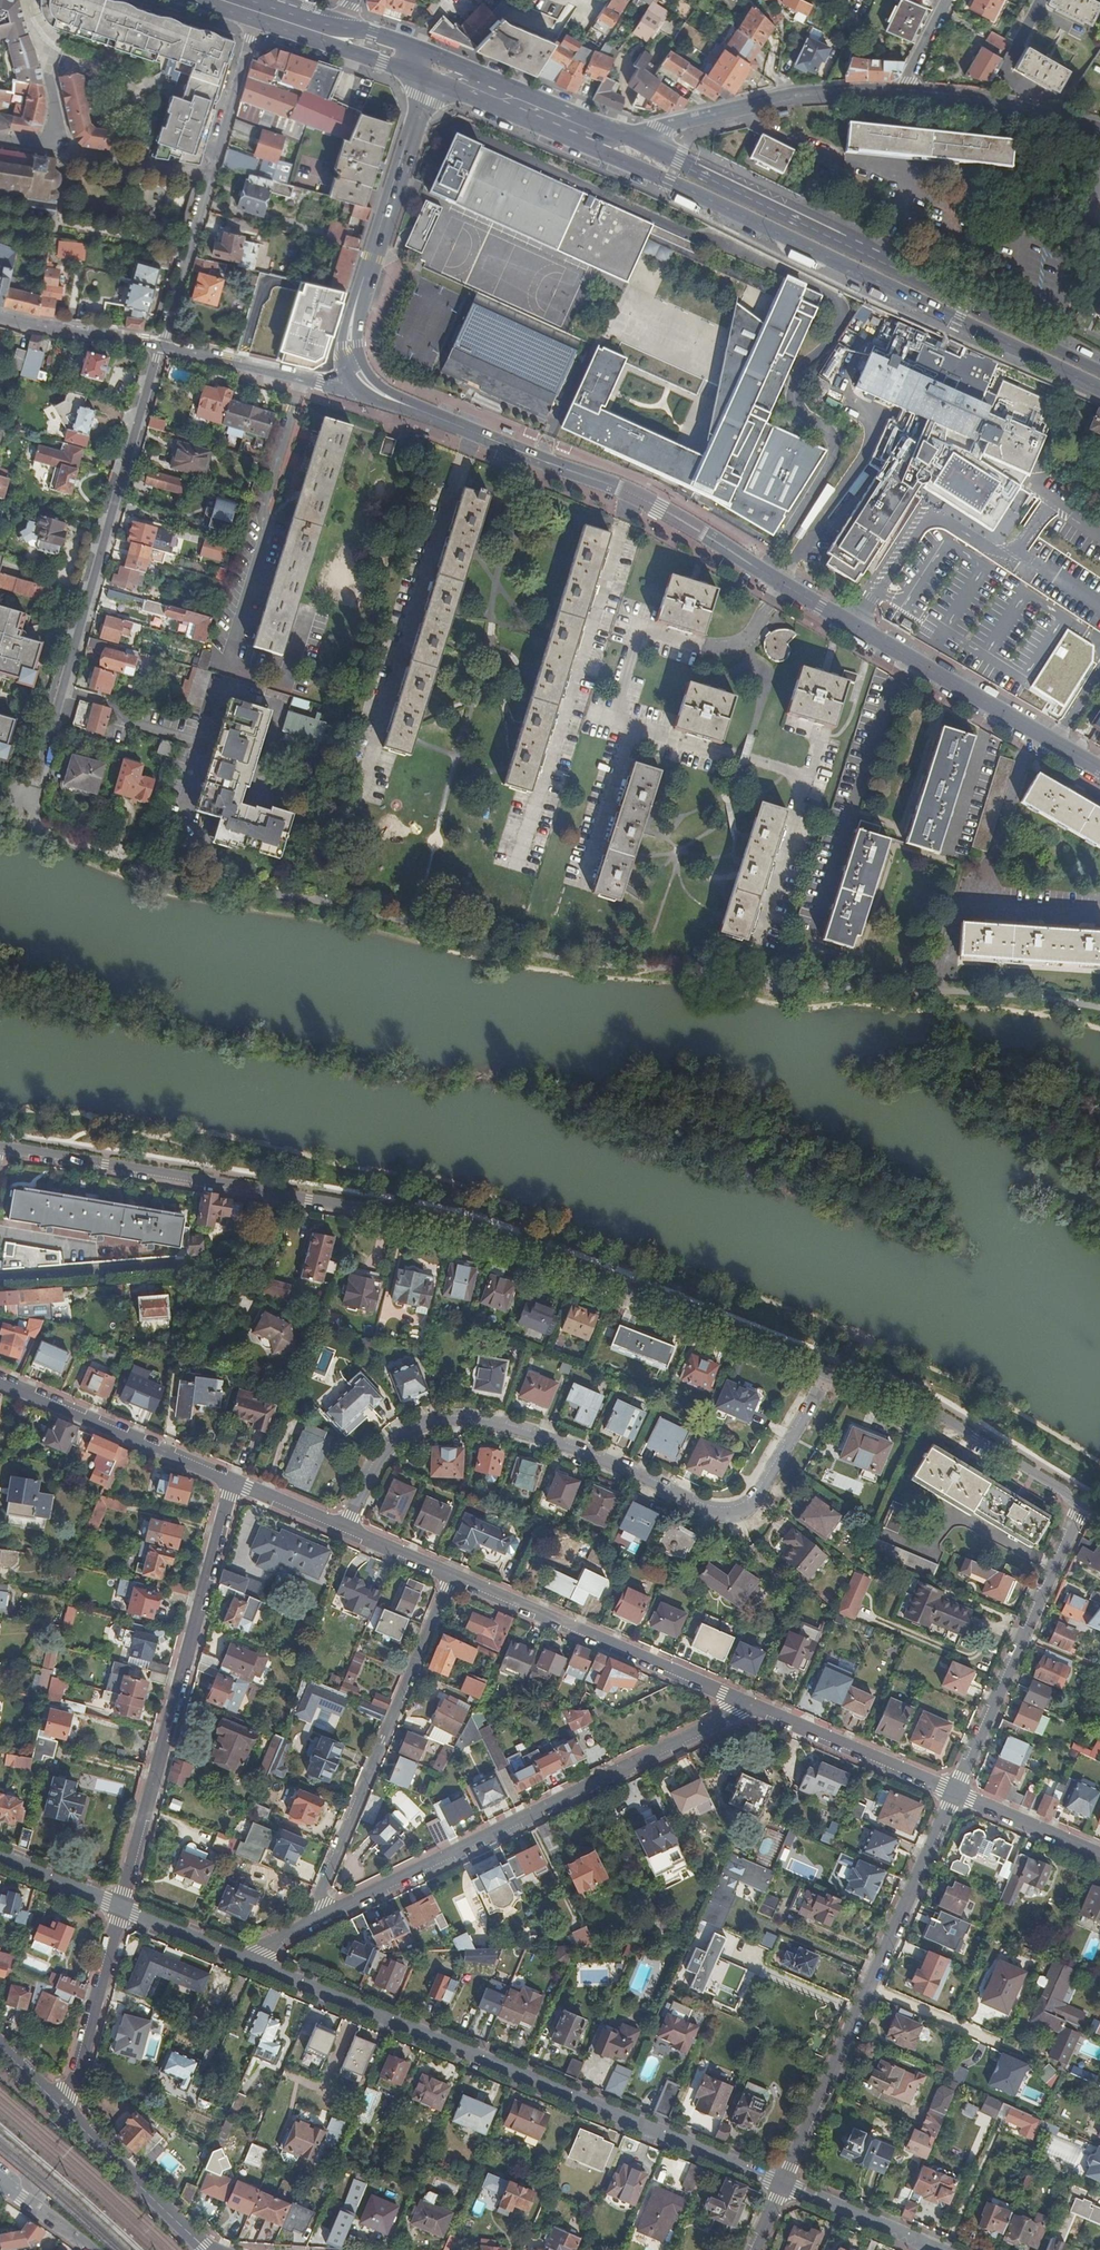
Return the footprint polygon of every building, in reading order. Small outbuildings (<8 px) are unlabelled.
[(6,40),(15,83),(30,86),(44,87),(40,70),(37,54),(30,38),(25,27),(19,1),(16,0),(0,0),(0,42),(6,40)] [(165,57),(172,34),(173,35),(177,24),(154,16),(151,17),(148,19),(142,17),(143,13),(115,3),(115,6),(110,5),(111,2),(105,0),(41,0),(44,13),(47,14),(46,17),(45,18),(47,25),(48,26),(51,25),(53,23),(58,24),(56,30),(70,35),(130,55),(131,52),(155,60),(157,55),(165,57)] [(367,2),(370,11),(401,22),(403,14),(410,16),(416,0),(369,0),(367,2)] [(518,6),(558,22),(566,9),(545,0),(523,0),(518,6)] [(630,2),(626,0),(612,0),(599,20),(611,28),(612,29),(630,2)] [(708,3),(705,0),(702,0),(698,7),(703,10),(708,3)] [(718,13),(727,5),(721,0),(705,0),(708,3),(718,13)] [(813,5),(802,0),(783,0),(782,4),(808,15),(813,5)] [(909,43),(916,29),(917,30),(920,24),(919,23),(927,9),(905,0),(899,0),(901,1),(885,33),(909,43)] [(1000,0),(975,0),(969,11),(991,22),(1002,1),(1000,0)] [(1086,0),(1050,0),(1047,5),(1055,10),(1054,12),(1080,26),(1081,23),(1089,27),(1099,7),(1086,0)] [(444,19),(431,33),(474,51),(477,48),(491,33),(488,30),(497,21),(500,23),(503,21),(514,10),(505,1),(492,15),(483,6),(460,29),(457,25),(453,29),(444,19)] [(995,25),(1007,4),(1002,1),(991,22),(995,25)] [(668,15),(651,4),(650,5),(646,12),(663,23),(668,15)] [(773,29),(753,7),(738,31),(742,35),(760,48),(773,29)] [(671,11),(668,15),(663,23),(659,31),(675,42),(684,27),(688,21),(671,11)] [(646,12),(635,29),(650,38),(651,36),(654,38),(659,31),(663,23),(646,12)] [(599,20),(593,29),(606,37),(611,28),(599,20)] [(493,58),(515,68),(516,65),(536,74),(556,44),(508,25),(503,21),(500,23),(497,21),(488,30),(491,33),(477,48),(494,56),(493,58)] [(177,24),(173,35),(205,45),(208,34),(177,24)] [(823,32),(813,28),(807,39),(817,43),(823,32)] [(742,35),(738,31),(724,52),(725,52),(736,57),(737,55),(749,63),(747,65),(750,68),(751,67),(755,70),(759,66),(751,61),(760,48),(742,35)] [(1012,42),(992,31),(986,41),(1003,51),(1000,56),(982,46),(964,75),(990,79),(1012,42)] [(194,63),(191,72),(221,81),(224,72),(212,67),(214,60),(220,63),(223,63),(226,63),(228,61),(230,53),(205,45),(173,35),(172,34),(165,57),(177,62),(179,57),(194,63)] [(208,34),(205,45),(230,53),(234,43),(208,34)] [(536,74),(535,77),(541,79),(543,76),(557,83),(556,85),(557,86),(564,71),(572,61),(580,47),(582,44),(567,36),(561,45),(556,42),(556,44),(536,74)] [(807,39),(794,67),(804,71),(806,69),(814,73),(820,60),(824,62),(829,49),(817,43),(807,39)] [(619,53),(606,44),(599,55),(614,61),(619,53)] [(564,71),(557,86),(576,94),(585,76),(584,76),(595,53),(580,47),(572,61),(564,71)] [(1056,92),(1067,72),(1027,49),(1016,68),(1023,73),(1022,75),(1047,90),(1049,87),(1056,92)] [(154,61),(155,60),(131,52),(130,55),(151,62),(152,60),(154,61)] [(291,57),(276,52),(259,61),(261,62),(260,65),(285,74),(291,57)] [(707,78),(733,94),(750,68),(747,65),(749,63),(737,55),(736,57),(725,52),(707,78)] [(596,53),(595,53),(584,76),(585,76),(588,78),(596,59),(599,55),(596,53)] [(639,93),(632,107),(644,110),(644,109),(649,100),(647,98),(657,82),(653,79),(656,74),(646,67),(652,58),(644,53),(635,67),(639,69),(629,85),(629,86),(639,93)] [(679,77),(679,78),(688,65),(670,53),(661,66),(679,77)] [(588,78),(602,83),(605,78),(614,61),(599,55),(596,59),(588,78)] [(253,62),(241,104),(289,121),(300,99),(271,88),(274,80),(284,84),(304,91),(317,66),(291,57),(285,74),(260,65),(258,64),(253,62)] [(897,78),(905,61),(869,59),(852,57),(851,60),(845,75),(845,82),(863,81),(868,81),(890,82),(897,78)] [(829,82),(845,82),(845,75),(851,60),(839,58),(829,82)] [(212,67),(224,72),(228,61),(226,63),(223,63),(220,63),(214,60),(212,67)] [(688,65),(679,78),(695,89),(705,75),(688,65)] [(289,121),(299,125),(307,128),(324,134),(336,110),(337,107),(328,103),(341,74),(317,66),(304,91),(303,93),(300,99),(289,121)] [(152,157),(151,159),(200,166),(202,158),(194,156),(195,153),(191,153),(196,141),(198,144),(199,141),(206,143),(216,111),(211,110),(206,108),(208,101),(212,101),(213,100),(215,99),(221,81),(191,72),(182,99),(172,97),(154,152),(152,157)] [(92,113),(87,91),(84,78),(77,75),(59,79),(60,82),(63,95),(65,95),(67,102),(65,103),(74,142),(77,140),(82,145),(81,148),(104,152),(106,140),(107,131),(95,130),(90,125),(89,116),(88,114),(92,113)] [(727,100),(737,97),(733,94),(707,78),(705,75),(695,89),(693,93),(692,94),(697,97),(700,92),(714,102),(719,95),(727,100)] [(543,76),(541,79),(556,85),(557,83),(543,76)] [(602,83),(593,101),(621,112),(623,107),(624,99),(615,96),(620,85),(605,78),(602,83)] [(11,94),(12,94),(14,83),(0,81),(0,92),(11,94)] [(647,98),(649,100),(653,103),(668,114),(679,97),(671,90),(658,82),(657,82),(647,98)] [(283,86),(303,93),(304,91),(284,84),(283,86)] [(46,98),(44,87),(30,86),(26,108),(15,106),(15,104),(13,103),(12,106),(14,107),(14,110),(16,110),(15,114),(14,119),(13,119),(10,131),(36,135),(43,128),(48,108),(46,98)] [(8,118),(9,112),(11,94),(0,92),(0,116),(8,118)] [(668,114),(669,115),(683,111),(689,102),(689,101),(687,100),(687,101),(679,97),(668,114)] [(211,110),(215,99),(213,100),(212,101),(208,101),(206,108),(211,110)] [(644,109),(650,111),(650,110),(653,103),(649,100),(644,109)] [(241,104),(237,118),(293,139),(296,132),(299,125),(289,121),(241,104)] [(324,134),(347,143),(350,144),(360,121),(336,110),(324,134)] [(9,136),(10,131),(13,119),(8,118),(0,116),(0,134),(9,136)] [(332,200),(356,207),(361,208),(387,129),(361,119),(360,121),(350,144),(347,143),(336,175),(339,176),(332,200)] [(236,122),(234,130),(250,137),(253,129),(236,122)] [(296,132),(305,135),(307,128),(299,125),(296,132)] [(1011,170),(1014,143),(850,125),(847,154),(857,156),(858,153),(1011,170)] [(265,161),(259,180),(289,188),(295,168),(277,163),(284,140),(263,133),(256,158),(265,161)] [(781,176),(793,152),(761,137),(749,160),(781,176)] [(713,253),(458,138),(432,195),(623,281),(646,232),(702,257),(713,253)] [(75,147),(81,148),(82,145),(77,140),(74,142),(75,147)] [(104,152),(115,153),(115,150),(117,142),(106,140),(104,152)] [(194,156),(202,158),(206,143),(199,141),(198,144),(195,153),(194,156)] [(10,197),(10,200),(12,200),(12,198),(27,200),(27,202),(28,203),(26,217),(50,220),(50,224),(54,224),(58,203),(55,203),(55,202),(58,200),(59,195),(56,192),(54,192),(58,189),(60,187),(61,184),(62,181),(61,178),(60,176),(59,174),(56,171),(57,161),(47,159),(47,158),(45,157),(45,159),(38,158),(38,156),(35,156),(35,157),(19,155),(19,153),(18,153),(17,155),(4,153),(4,151),(2,151),(1,152),(0,152),(0,196),(10,197)] [(228,153),(223,170),(254,179),(258,163),(228,153)] [(259,180),(254,179),(252,185),(247,183),(238,210),(262,218),(270,195),(286,200),(285,204),(287,204),(287,206),(288,208),(290,209),(292,210),(294,209),(295,207),(297,207),(301,191),(289,188),(259,180)] [(364,223),(369,223),(372,211),(361,208),(356,207),(352,219),(364,223)] [(253,226),(228,220),(226,229),(251,235),(253,226)] [(345,249),(359,253),(363,243),(358,242),(347,239),(350,229),(333,225),(327,245),(345,249)] [(241,251),(244,240),(226,235),(223,247),(216,245),(213,258),(240,264),(242,251),(241,251)] [(4,308),(9,288),(18,252),(0,246),(0,259),(7,262),(8,267),(3,267),(2,276),(0,276),(0,307),(4,308)] [(332,291),(346,295),(359,253),(345,249),(332,291)] [(170,272),(173,261),(156,256),(152,268),(136,264),(123,308),(125,308),(123,319),(126,319),(126,328),(143,329),(145,320),(141,319),(143,313),(148,315),(161,270),(170,272)] [(197,260),(193,274),(200,276),(193,301),(217,308),(225,278),(217,276),(219,266),(197,260)] [(41,295),(39,316),(54,318),(57,300),(54,300),(55,294),(53,294),(54,289),(57,286),(59,276),(56,272),(53,272),(47,271),(41,295)] [(621,359),(593,348),(556,427),(683,488),(720,506),(769,537),(821,452),(763,423),(819,295),(779,278),(702,456),(596,409),(621,359)] [(326,362),(346,295),(332,291),(299,284),(277,359),(314,369),(326,362)] [(9,288),(4,308),(39,316),(41,295),(9,288)] [(581,348),(582,345),(562,335),(478,297),(443,375),(547,423),(550,416),(552,417),(553,415),(551,414),(581,348)] [(872,325),(879,328),(881,323),(874,319),(872,325)] [(940,501),(990,534),(1028,479),(1045,440),(1005,422),(1004,425),(987,417),(990,411),(992,412),(998,399),(988,394),(1000,364),(966,349),(961,360),(925,344),(928,337),(893,322),(890,329),(885,326),(879,339),(890,344),(886,354),(876,349),(856,390),(904,412),(898,425),(890,422),(870,468),(880,474),(827,556),(831,559),(826,568),(854,586),(859,578),(862,579),(878,554),(880,556),(887,544),(884,543),(919,488),(924,486),(922,489),(940,501)] [(38,354),(41,340),(31,339),(27,354),(21,374),(20,379),(35,383),(42,361),(36,359),(38,354)] [(838,344),(818,378),(823,381),(818,388),(825,392),(849,351),(838,344)] [(21,374),(27,354),(18,352),(12,372),(21,374)] [(72,375),(81,378),(87,356),(78,354),(72,375)] [(87,356),(81,378),(81,379),(102,385),(109,362),(87,355),(87,356)] [(268,441),(275,418),(230,404),(232,396),(220,392),(219,395),(206,391),(201,409),(194,407),(188,427),(206,432),(209,422),(223,427),(222,428),(268,441)] [(84,410),(88,398),(68,392),(65,404),(54,411),(66,432),(69,433),(67,443),(86,448),(95,413),(84,410)] [(1099,412),(1090,431),(1099,436),(1099,412)] [(166,425),(151,421),(149,430),(164,435),(166,425)] [(324,421),(254,650),(282,659),(353,430),(324,421)] [(385,440),(380,457),(392,460),(397,444),(385,440)] [(78,473),(84,451),(64,446),(62,454),(40,448),(35,465),(56,470),(50,492),(71,498),(78,474),(78,473)] [(204,467),(207,468),(211,455),(179,446),(172,471),(200,479),(204,467)] [(3,502),(11,476),(0,473),(0,501),(3,502)] [(147,487),(185,497),(188,486),(150,475),(147,487)] [(464,491),(384,750),(410,759),(491,500),(484,498),(486,493),(480,491),(478,496),(464,491)] [(243,524),(250,500),(243,498),(236,522),(243,524)] [(38,552),(52,556),(55,555),(58,547),(61,548),(67,527),(36,519),(34,525),(30,524),(27,532),(20,536),(21,538),(20,539),(21,540),(20,540),(22,543),(24,544),(25,545),(29,544),(31,548),(37,550),(38,552)] [(134,526),(129,544),(133,546),(166,555),(172,557),(174,552),(173,550),(172,550),(170,549),(173,537),(134,526)] [(584,529),(504,788),(531,796),(611,537),(584,529)] [(224,545),(202,539),(197,557),(218,563),(224,545)] [(133,546),(129,558),(152,564),(163,567),(166,555),(133,546)] [(152,564),(129,558),(126,570),(141,574),(146,576),(147,569),(150,570),(152,564)] [(146,576),(141,574),(141,576),(122,570),(119,578),(117,587),(137,592),(138,586),(141,578),(145,579),(146,576)] [(224,584),(228,572),(221,570),(218,582),(224,584)] [(16,591),(15,595),(48,604),(52,590),(0,575),(0,587),(16,591)] [(702,640),(717,594),(671,579),(656,625),(702,640)] [(221,596),(224,584),(218,582),(214,595),(221,596)] [(135,599),(110,592),(108,599),(133,607),(135,599)] [(213,621),(146,602),(143,613),(166,620),(167,618),(193,626),(199,627),(195,642),(205,646),(213,621)] [(24,640),(21,631),(26,617),(0,609),(0,676),(29,685),(41,645),(24,640)] [(24,640),(31,618),(26,617),(21,631),(24,640)] [(133,626),(108,618),(101,641),(119,646),(121,638),(129,640),(133,626)] [(915,625),(905,619),(901,626),(911,632),(915,625)] [(193,626),(189,641),(195,642),(199,627),(193,626)] [(777,665),(780,665),(784,663),(788,660),(789,656),(789,652),(788,647),(796,638),(792,635),(785,633),(780,633),(775,634),(770,637),(768,640),(765,646),(765,650),(765,654),(767,658),(769,661),(773,664),(777,665)] [(107,645),(90,640),(88,648),(104,653),(100,668),(121,674),(121,676),(132,679),(137,663),(136,661),(135,660),(137,653),(126,651),(124,657),(106,652),(107,645)] [(1046,646),(1043,650),(1064,664),(1066,659),(1046,646)] [(1064,664),(1043,650),(1033,667),(1053,680),(1052,682),(1053,684),(1053,687),(1060,691),(1063,689),(1065,691),(1066,690),(1072,693),(1084,674),(1078,670),(1080,668),(1067,659),(1066,659),(1064,664)] [(114,674),(105,672),(105,673),(96,671),(90,691),(110,696),(111,691),(115,677),(114,677),(114,674)] [(204,703),(212,675),(198,671),(195,680),(190,696),(189,699),(204,703)] [(833,731),(848,685),(801,671),(787,716),(833,731)] [(844,674),(842,681),(855,685),(857,677),(844,674)] [(186,683),(183,693),(190,696),(195,680),(192,679),(190,684),(186,683)] [(688,685),(674,732),(720,746),(735,700),(688,685)] [(187,706),(189,699),(190,696),(183,693),(182,693),(177,708),(185,710),(187,706)] [(308,711),(310,704),(294,699),(292,706),(308,711)] [(112,711),(81,702),(74,728),(105,737),(112,711)] [(260,857),(282,864),(296,819),(274,812),(273,816),(258,811),(258,813),(243,809),(249,791),(251,792),(275,716),(233,703),(197,816),(222,823),(214,848),(236,855),(237,853),(259,861),(260,857)] [(185,710),(185,713),(199,718),(202,711),(187,706),(185,710)] [(328,726),(320,724),(316,723),(290,715),(284,734),(292,736),(293,733),(323,743),(328,726)] [(5,757),(15,720),(0,716),(0,756),(5,757)] [(974,740),(942,730),(906,846),(937,856),(937,857),(940,857),(941,854),(938,853),(949,820),(951,821),(953,816),(951,815),(961,782),(963,782),(965,777),(962,776),(973,743),(976,744),(977,740),(974,740)] [(322,745),(323,743),(293,733),(292,736),(322,745)] [(175,746),(163,742),(159,756),(171,760),(175,746)] [(65,787),(96,796),(104,768),(74,759),(65,787)] [(1015,764),(1001,760),(972,850),(987,855),(1015,764)] [(124,765),(120,779),(129,782),(131,776),(134,768),(124,765)] [(633,766),(593,895),(620,904),(660,774),(633,766)] [(159,783),(164,784),(168,770),(163,769),(159,783)] [(129,782),(124,798),(137,802),(139,804),(145,806),(147,805),(148,805),(155,784),(131,776),(129,782)] [(1038,777),(1022,806),(1099,852),(1099,813),(1038,777)] [(120,779),(115,795),(124,798),(129,782),(120,779)] [(761,806),(720,935),(746,943),(787,814),(761,806)] [(878,839),(881,829),(860,823),(857,832),(855,832),(854,835),(856,835),(846,869),(843,868),(842,873),(844,874),(834,907),(831,906),(829,911),(832,912),(824,939),(852,948),(855,938),(858,939),(889,843),(878,839)] [(962,925),(959,959),(1099,969),(1099,935),(962,925)] [(52,1227),(91,1233),(91,1236),(102,1235),(141,1241),(141,1244),(154,1243),(180,1247),(181,1246),(188,1247),(189,1238),(190,1230),(183,1229),(185,1218),(14,1191),(10,1221),(41,1225),(40,1229),(52,1227)] [(215,1198),(204,1197),(202,1209),(201,1209),(199,1226),(211,1228),(213,1216),(227,1218),(229,1204),(215,1202),(215,1198)] [(229,1204),(227,1218),(229,1219),(231,1222),(235,1223),(239,1221),(241,1206),(229,1204)] [(334,1240),(312,1235),(300,1279),(321,1285),(334,1240)] [(200,1239),(189,1238),(188,1247),(186,1258),(200,1258),(200,1239)] [(61,1253),(7,1243),(2,1270),(62,1266),(61,1253)] [(262,1267),(254,1266),(253,1285),(260,1285),(262,1267)] [(474,1271),(450,1266),(443,1296),(468,1301),(474,1271)] [(364,1309),(374,1311),(380,1286),(381,1286),(383,1277),(352,1270),(343,1307),(364,1311),(364,1309)] [(417,1307),(427,1309),(433,1279),(398,1272),(392,1302),(417,1307)] [(513,1286),(490,1278),(481,1303),(504,1311),(513,1286)] [(290,1289),(263,1282),(259,1296),(287,1304),(290,1289)] [(126,1303),(125,1285),(115,1286),(117,1303),(126,1303)] [(62,1302),(61,1290),(17,1293),(18,1305),(18,1306),(62,1302)] [(0,1294),(0,1307),(18,1305),(17,1293),(0,1294)] [(168,1319),(167,1299),(156,1300),(156,1296),(139,1297),(141,1321),(168,1319)] [(598,1314),(572,1303),(562,1331),(588,1341),(598,1314)] [(553,1311),(537,1305),(534,1313),(531,1311),(524,1309),(518,1323),(525,1326),(525,1327),(545,1334),(553,1311)] [(290,1326),(264,1313),(252,1334),(262,1340),(261,1342),(262,1346),(263,1347),(265,1349),(268,1350),(270,1349),(273,1356),(297,1349),(290,1326)] [(45,1321),(31,1320),(27,1332),(5,1325),(2,1335),(0,1335),(0,1342),(2,1343),(0,1352),(20,1358),(26,1335),(37,1339),(45,1321)] [(674,1349),(629,1331),(619,1327),(612,1343),(622,1347),(667,1365),(674,1349)] [(47,1367),(62,1374),(70,1354),(42,1342),(32,1367),(44,1373),(47,1367)] [(717,1367),(692,1357),(686,1373),(683,1372),(680,1380),(707,1391),(717,1367)] [(507,1363),(479,1359),(478,1367),(476,1371),(474,1377),(476,1380),(474,1391),(502,1396),(507,1363)] [(427,1391),(416,1365),(407,1369),(405,1368),(400,1370),(400,1372),(391,1375),(401,1401),(427,1391)] [(60,1379),(62,1374),(47,1367),(44,1373),(60,1379)] [(148,1381),(151,1374),(135,1367),(121,1398),(153,1412),(164,1389),(148,1381)] [(106,1399),(114,1379),(90,1369),(81,1389),(106,1399)] [(557,1385),(529,1374),(520,1397),(547,1408),(557,1385)] [(344,1398),(360,1415),(368,1407),(373,1412),(384,1401),(361,1375),(349,1386),(352,1390),(344,1398)] [(171,1387),(168,1410),(178,1411),(177,1418),(190,1420),(192,1404),(219,1407),(221,1393),(216,1392),(217,1380),(196,1378),(195,1383),(182,1382),(181,1388),(171,1387)] [(753,1394),(727,1383),(716,1409),(748,1423),(757,1401),(756,1399),(755,1396),(753,1394)] [(602,1398),(573,1386),(568,1401),(582,1406),(576,1422),(590,1428),(602,1398)] [(252,1396),(238,1391),(230,1415),(254,1423),(252,1428),(265,1433),(273,1408),(251,1400),(252,1396)] [(341,1433),(360,1415),(344,1398),(325,1415),(341,1433)] [(644,1415),(617,1403),(604,1430),(622,1438),(622,1437),(632,1441),(644,1415)] [(14,1424),(26,1429),(33,1411),(22,1406),(14,1424)] [(689,1434),(659,1419),(647,1445),(677,1459),(689,1434)] [(42,1443),(68,1453),(71,1445),(77,1430),(56,1421),(52,1430),(48,1428),(42,1443)] [(855,1431),(883,1442),(885,1438),(850,1424),(840,1450),(844,1451),(846,1445),(849,1445),(855,1431)] [(325,1433),(310,1427),(288,1477),(307,1486),(329,1435),(325,1433)] [(79,1448),(85,1433),(77,1430),(71,1445),(79,1448)] [(844,1451),(841,1459),(841,1460),(845,1462),(878,1475),(890,1445),(883,1442),(855,1431),(849,1445),(846,1445),(844,1451)] [(91,1480),(105,1486),(122,1449),(94,1437),(88,1450),(107,1458),(104,1466),(105,1466),(102,1473),(96,1470),(91,1480)] [(731,1456),(701,1442),(687,1470),(699,1476),(702,1469),(721,1477),(731,1456)] [(1050,1516),(932,1446),(926,1456),(924,1455),(922,1459),(924,1460),(911,1482),(970,1518),(973,1514),(1031,1548),(1050,1516)] [(125,1469),(132,1453),(122,1449),(105,1486),(111,1489),(120,1468),(125,1469)] [(463,1451),(433,1450),(432,1477),(462,1478),(463,1451)] [(502,1455),(480,1451),(476,1471),(498,1476),(502,1455)] [(264,1470),(270,1458),(261,1455),(256,1466),(264,1470)] [(542,1467),(517,1460),(510,1485),(534,1492),(538,1478),(539,1478),(542,1467)] [(183,1480),(184,1476),(176,1472),(174,1478),(171,1477),(169,1483),(161,1481),(157,1493),(164,1494),(163,1497),(166,1498),(166,1499),(186,1504),(191,1482),(183,1480)] [(578,1483),(557,1475),(549,1495),(570,1503),(578,1483)] [(38,1494),(39,1482),(12,1478),(8,1502),(10,1502),(8,1515),(36,1520),(36,1516),(49,1519),(52,1497),(38,1494)] [(389,1520),(395,1522),(400,1524),(414,1492),(393,1483),(380,1516),(389,1520)] [(619,1499),(594,1487),(581,1518),(591,1522),(593,1525),(595,1527),(598,1528),(602,1527),(606,1529),(619,1499)] [(125,1513),(128,1503),(101,1497),(88,1527),(97,1529),(105,1508),(125,1513)] [(841,1517),(814,1498),(798,1520),(825,1540),(841,1517)] [(449,1510),(426,1500),(415,1526),(438,1537),(449,1510)] [(908,1510),(893,1504),(891,1508),(894,1510),(885,1530),(897,1535),(908,1510)] [(637,1509),(631,1506),(619,1529),(644,1542),(656,1517),(637,1508),(637,1509)] [(512,1534),(474,1518),(473,1521),(465,1518),(452,1548),(486,1564),(491,1566),(494,1566),(497,1566),(499,1565),(512,1534)] [(674,1523),(670,1520),(655,1551),(666,1556),(684,1561),(686,1552),(688,1552),(695,1539),(677,1530),(679,1525),(674,1523)] [(164,1547),(177,1550),(183,1528),(152,1521),(147,1542),(164,1547)] [(330,1553),(295,1537),(293,1541),(281,1536),(262,1528),(252,1551),(262,1555),(257,1567),(275,1574),(280,1563),(318,1580),(330,1553)] [(825,1558),(792,1531),(784,1542),(792,1549),(783,1559),(807,1579),(825,1558)] [(293,1541),(295,1537),(283,1532),(281,1536),(293,1541)] [(937,1568),(870,1538),(863,1552),(931,1582),(937,1568)] [(1082,1539),(1078,1548),(1082,1551),(1077,1560),(1086,1566),(1086,1567),(1099,1576),(1099,1550),(1082,1539)] [(164,1547),(147,1542),(144,1541),(140,1556),(144,1558),(142,1565),(139,1564),(136,1574),(160,1580),(161,1580),(165,1563),(172,1565),(175,1554),(163,1550),(164,1547)] [(0,1550),(0,1574),(1,1574),(2,1567),(13,1569),(18,1564),(19,1553),(0,1550)] [(78,1567),(79,1562),(60,1559),(58,1569),(64,1570),(63,1580),(75,1581),(78,1567)] [(1001,1576),(965,1560),(959,1574),(968,1578),(969,1575),(987,1582),(981,1595),(1001,1604),(1011,1581),(1001,1576)] [(393,1566),(383,1562),(377,1578),(387,1582),(393,1566)] [(727,1581),(706,1566),(697,1579),(738,1608),(747,1595),(753,1599),(761,1587),(736,1569),(727,1581)] [(1005,1568),(1001,1576),(1011,1581),(1015,1572),(1005,1568)] [(576,1583),(575,1582),(567,1600),(578,1605),(584,1593),(597,1600),(606,1582),(582,1570),(576,1583)] [(853,1620),(872,1579),(853,1571),(835,1612),(853,1620)] [(224,1572),(220,1586),(245,1596),(248,1587),(246,1586),(247,1582),(224,1572)] [(567,1600),(575,1582),(553,1572),(544,1589),(567,1600)] [(137,1577),(135,1582),(145,1585),(146,1579),(137,1577)] [(160,1596),(162,1589),(158,1588),(145,1585),(135,1582),(122,1579),(118,1594),(133,1599),(129,1612),(152,1618),(154,1608),(157,1609),(161,1596),(160,1596)] [(168,1591),(171,1583),(161,1580),(160,1580),(158,1588),(162,1589),(168,1591)] [(397,1611),(411,1617),(420,1595),(416,1593),(419,1585),(410,1581),(397,1611)] [(189,1597),(191,1589),(171,1583),(168,1591),(171,1592),(189,1597)] [(6,1609),(8,1594),(9,1585),(0,1584),(0,1608),(6,1609)] [(923,1587),(918,1585),(903,1619),(929,1630),(931,1625),(962,1638),(973,1615),(940,1599),(941,1596),(929,1590),(929,1588),(924,1586),(923,1587)] [(220,1586),(218,1594),(233,1600),(223,1623),(248,1633),(260,1602),(245,1596),(220,1586)] [(647,1601),(624,1590),(613,1613),(637,1624),(647,1601)] [(186,1606),(189,1597),(171,1592),(169,1599),(171,1601),(186,1606)] [(1092,1592),(1088,1601),(1099,1606),(1099,1596),(1092,1592)] [(1065,1606),(1061,1615),(1086,1626),(1092,1619),(1081,1615),(1086,1604),(1069,1597),(1069,1598),(1065,1606)] [(376,1606),(367,1627),(375,1630),(384,1609),(376,1606)] [(684,1617),(660,1606),(651,1628),(675,1639),(684,1617)] [(76,1609),(69,1607),(67,1613),(64,1627),(71,1629),(76,1609)] [(384,1609),(375,1630),(375,1631),(399,1641),(408,1619),(384,1609)] [(1092,1619),(1086,1626),(1093,1630),(1099,1633),(1099,1610),(1092,1619)] [(61,1612),(58,1626),(64,1627),(67,1613),(61,1612)] [(498,1654),(513,1619),(499,1613),(496,1621),(498,1622),(497,1625),(494,1633),(496,1633),(493,1639),(480,1633),(475,1644),(498,1654)] [(1086,1626),(1061,1615),(1049,1645),(1073,1656),(1074,1652),(1069,1649),(1077,1633),(1089,1638),(1093,1630),(1086,1626)] [(164,1637),(165,1632),(132,1623),(130,1631),(121,1628),(118,1640),(125,1642),(124,1646),(132,1649),(130,1656),(151,1661),(154,1650),(157,1639),(158,1640),(164,1637)] [(777,1661),(803,1672),(819,1633),(802,1626),(797,1637),(789,1634),(777,1661)] [(486,1663),(489,1657),(444,1636),(435,1656),(439,1658),(434,1671),(447,1677),(455,1657),(471,1664),(474,1657),(486,1663)] [(523,1684),(525,1682),(535,1653),(511,1643),(500,1668),(515,1674),(514,1678),(513,1680),(523,1684)] [(762,1656),(738,1645),(730,1666),(753,1676),(762,1656)] [(245,1682),(249,1684),(251,1685),(255,1676),(260,1678),(268,1659),(249,1650),(248,1653),(231,1646),(220,1671),(245,1682)] [(593,1665),(597,1655),(588,1651),(577,1646),(565,1674),(573,1677),(577,1676),(579,1670),(585,1673),(586,1673),(590,1663),(593,1665)] [(539,1662),(534,1660),(525,1682),(531,1685),(535,1677),(538,1669),(552,1675),(557,1677),(564,1661),(556,1657),(558,1653),(546,1648),(544,1653),(539,1662)] [(544,1653),(538,1650),(534,1660),(539,1662),(544,1653)] [(1065,1660),(1046,1651),(1034,1680),(1052,1688),(1065,1660)] [(356,1653),(340,1692),(356,1699),(360,1690),(351,1687),(365,1656),(356,1653)] [(202,1655),(200,1664),(216,1670),(220,1662),(202,1655)] [(631,1688),(638,1673),(597,1655),(593,1665),(591,1670),(598,1672),(604,1671),(601,1679),(597,1677),(594,1685),(598,1687),(596,1693),(606,1697),(607,1693),(612,1693),(615,1691),(617,1690),(619,1686),(631,1688)] [(128,1665),(148,1671),(150,1663),(151,1661),(130,1656),(128,1665)] [(802,1672),(803,1672),(777,1661),(774,1669),(799,1680),(802,1672)] [(152,1672),(168,1676),(170,1668),(150,1663),(148,1671),(152,1672)] [(200,1664),(198,1672),(217,1679),(207,1701),(237,1713),(247,1689),(243,1688),(245,1682),(220,1671),(216,1670),(200,1664)] [(967,1687),(973,1673),(951,1664),(941,1688),(962,1697),(962,1696),(965,1695),(967,1693),(967,1692),(967,1687)] [(515,1674),(500,1668),(499,1671),(514,1678),(515,1674)] [(549,1680),(552,1675),(538,1669),(535,1677),(547,1682),(549,1680)] [(54,1671),(44,1670),(38,1697),(47,1698),(52,1677),(54,1671)] [(151,1682),(165,1686),(168,1676),(152,1672),(150,1680),(151,1682)] [(143,1701),(144,1701),(148,1684),(112,1674),(107,1691),(143,1701)] [(480,1700),(486,1686),(481,1684),(482,1681),(470,1675),(468,1679),(467,1678),(461,1693),(480,1700)] [(52,1677),(47,1698),(46,1704),(72,1711),(85,1714),(87,1707),(62,1700),(66,1684),(69,1685),(70,1681),(52,1677)] [(1032,1683),(1023,1703),(1042,1712),(1051,1691),(1032,1683)] [(872,1700),(848,1689),(840,1709),(852,1714),(851,1716),(853,1719),(860,1722),(862,1721),(872,1700)] [(143,1701),(107,1691),(104,1691),(102,1699),(118,1704),(115,1712),(138,1718),(143,1701)] [(373,1706),(387,1712),(391,1702),(377,1696),(373,1706)] [(443,1703),(426,1739),(444,1746),(454,1750),(467,1726),(461,1723),(470,1707),(458,1702),(458,1703),(449,1698),(446,1704),(443,1703)] [(357,1713),(366,1716),(371,1705),(361,1701),(357,1713)] [(899,1741),(912,1710),(889,1701),(883,1714),(889,1717),(882,1733),(899,1741)] [(39,1736),(52,1740),(54,1734),(66,1738),(71,1717),(70,1717),(72,1711),(46,1704),(39,1736)] [(366,1716),(382,1723),(387,1712),(373,1706),(371,1705),(366,1716)] [(536,1713),(550,1713),(553,1705),(531,1706),(531,1714),(536,1713)] [(1017,1718),(1013,1726),(1026,1732),(1032,1735),(1040,1717),(1041,1714),(1022,1706),(1019,1714),(1017,1718)] [(588,1712),(578,1712),(560,1713),(561,1720),(566,1717),(573,1732),(592,1722),(588,1712)] [(875,1734),(897,1744),(899,1741),(882,1733),(889,1717),(883,1714),(875,1734)] [(949,1726),(922,1715),(911,1743),(937,1754),(949,1726)] [(1032,1735),(1041,1739),(1048,1721),(1040,1717),(1032,1735)] [(478,1732),(471,1719),(467,1726),(454,1750),(451,1757),(456,1766),(464,1749),(482,1741),(478,1732)] [(240,1772),(250,1747),(256,1735),(223,1721),(218,1733),(220,1735),(210,1760),(240,1772)] [(1013,1726),(1001,1721),(997,1730),(1011,1736),(1014,1733),(1024,1738),(1026,1732),(1013,1726)] [(482,1741),(497,1773),(506,1768),(488,1727),(478,1732),(482,1741)] [(400,1754),(418,1762),(420,1757),(423,1758),(425,1753),(422,1752),(426,1743),(408,1735),(400,1754)] [(34,1759),(42,1761),(44,1755),(54,1758),(58,1742),(52,1740),(39,1736),(34,1759)] [(269,1774),(281,1746),(283,1740),(276,1736),(260,1775),(267,1778),(269,1774)] [(337,1759),(342,1748),(322,1739),(318,1747),(313,1745),(310,1746),(306,1754),(308,1758),(312,1760),(311,1763),(312,1763),(308,1774),(327,1783),(332,1772),(334,1773),(339,1760),(337,1759)] [(553,1750),(563,1770),(586,1759),(576,1739),(553,1750)] [(997,1759),(1020,1769),(1022,1763),(1020,1762),(1026,1747),(1006,1739),(997,1759)] [(1099,1756),(1099,1740),(1088,1759),(1095,1762),(1099,1756)] [(543,1780),(563,1770),(553,1750),(551,1745),(531,1755),(543,1780)] [(273,1776),(283,1780),(287,1770),(282,1768),(289,1750),(281,1746),(269,1774),(273,1776)] [(454,1750),(444,1746),(432,1771),(441,1775),(451,1757),(454,1750)] [(1076,1761),(1079,1755),(1070,1751),(1067,1757),(1076,1761)] [(13,1756),(3,1754),(0,1765),(4,1765),(4,1766),(11,1767),(13,1756)] [(518,1792),(543,1780),(531,1755),(522,1759),(527,1769),(511,1778),(518,1792)] [(13,1756),(11,1767),(21,1769),(21,1768),(25,1769),(27,1758),(13,1756)] [(417,1765),(401,1758),(390,1784),(407,1790),(417,1765)] [(983,1793),(1010,1804),(1015,1791),(1009,1787),(1015,1773),(1018,1774),(1020,1769),(997,1759),(983,1793)] [(175,1760),(169,1783),(184,1788),(188,1779),(189,1780),(193,1767),(175,1760)] [(819,1767),(816,1768),(805,1793),(811,1796),(823,1792),(835,1797),(840,1785),(844,1788),(849,1776),(821,1764),(819,1767)] [(805,1793),(816,1768),(811,1770),(808,1769),(799,1791),(805,1793)] [(728,1805),(757,1818),(770,1788),(763,1784),(765,1778),(750,1771),(748,1777),(740,1774),(734,1786),(728,1784),(725,1791),(732,1794),(728,1805)] [(494,1804),(506,1799),(495,1776),(471,1788),(481,1810),(490,1806),(491,1807),(495,1805),(494,1804)] [(73,1793),(76,1784),(55,1778),(45,1814),(74,1822),(78,1818),(79,1813),(80,1814),(84,1796),(73,1793)] [(714,1808),(700,1780),(671,1794),(680,1813),(697,1805),(702,1814),(714,1808)] [(1088,1821),(1099,1794),(1068,1780),(1064,1788),(1057,1803),(1056,1807),(1071,1813),(1077,1816),(1088,1821)] [(311,1823),(314,1815),(315,1814),(317,1815),(322,1802),(310,1797),(310,1796),(300,1791),(290,1816),(310,1824),(311,1823)] [(909,1833),(921,1807),(890,1793),(878,1819),(909,1833)] [(1021,1809),(1029,1812),(1035,1798),(1028,1795),(1021,1809)] [(0,1815),(0,1819),(13,1823),(14,1819),(21,1821),(24,1812),(22,1812),(22,1809),(19,1809),(20,1803),(15,1802),(15,1800),(5,1797),(0,1815)] [(1040,1817),(1050,1821),(1056,1807),(1057,1803),(1044,1797),(1042,1801),(1035,1798),(1029,1812),(1040,1817)] [(433,1807),(439,1820),(441,1823),(447,1820),(442,1810),(451,1805),(449,1799),(433,1807)] [(441,1823),(449,1841),(457,1838),(451,1825),(472,1815),(464,1799),(451,1805),(442,1810),(447,1820),(441,1823)] [(866,1807),(851,1800),(844,1815),(860,1822),(866,1807)] [(252,1815),(267,1821),(271,1811),(256,1805),(252,1815)] [(388,1816),(369,1836),(382,1849),(380,1850),(388,1858),(402,1844),(401,1843),(404,1839),(401,1836),(405,1832),(403,1831),(408,1825),(408,1822),(399,1812),(395,1813),(390,1818),(388,1816)] [(319,1818),(314,1815),(311,1823),(316,1825),(319,1818)] [(828,1819),(820,1841),(829,1844),(837,1822),(828,1819)] [(427,1826),(437,1847),(449,1841),(441,1823),(439,1820),(427,1826)] [(687,1869),(663,1820),(648,1827),(647,1826),(635,1832),(648,1858),(645,1859),(653,1877),(651,1878),(657,1891),(678,1881),(675,1875),(687,1869)] [(564,1860),(546,1824),(537,1829),(555,1865),(562,1861),(578,1894),(595,1886),(594,1884),(605,1879),(590,1847),(564,1860)] [(235,1855),(260,1866),(266,1851),(274,1854),(273,1856),(294,1864),(298,1854),(300,1854),(305,1842),(293,1837),(293,1836),(284,1832),(282,1836),(257,1826),(248,1847),(240,1844),(235,1855)] [(894,1846),(898,1838),(873,1827),(862,1852),(890,1864),(895,1853),(891,1851),(893,1846),(894,1846)] [(24,1828),(19,1847),(28,1851),(34,1831),(24,1828)] [(953,1861),(949,1870),(966,1878),(970,1870),(968,1866),(962,1863),(965,1857),(967,1858),(967,1857),(971,1858),(975,1857),(977,1853),(986,1857),(989,1862),(993,1864),(998,1862),(1004,1865),(1012,1845),(1004,1842),(1003,1840),(999,1838),(994,1839),(993,1843),(984,1838),(985,1835),(983,1831),(978,1829),(973,1831),(972,1833),(970,1832),(965,1834),(958,1849),(960,1853),(962,1854),(959,1860),(957,1859),(953,1861)] [(795,1834),(789,1831),(785,1841),(791,1843),(795,1834)] [(241,1842),(220,1834),(213,1850),(234,1858),(235,1855),(240,1844),(241,1842)] [(791,1843),(785,1841),(782,1847),(788,1850),(791,1843)] [(176,1873),(178,1874),(202,1884),(205,1885),(213,1866),(205,1862),(207,1855),(196,1851),(196,1848),(195,1846),(193,1845),(191,1844),(188,1846),(184,1854),(184,1853),(176,1873)] [(537,1847),(507,1861),(510,1867),(515,1878),(516,1880),(533,1872),(536,1878),(549,1872),(537,1847)] [(729,1853),(729,1854),(741,1859),(743,1852),(732,1847),(729,1853)] [(710,1896),(699,1921),(718,1928),(727,1909),(729,1910),(735,1897),(723,1892),(729,1878),(765,1894),(765,1893),(767,1889),(774,1873),(772,1872),(747,1862),(741,1859),(729,1854),(710,1896)] [(772,1872),(774,1865),(750,1854),(747,1862),(772,1872)] [(1019,1856),(1017,1855),(1010,1872),(1011,1873),(1002,1893),(999,1901),(1013,1907),(1019,1892),(1027,1896),(1032,1897),(1036,1895),(1040,1888),(1044,1879),(1047,1880),(1050,1871),(1048,1870),(1049,1867),(1037,1862),(1037,1863),(1027,1859),(1027,1857),(1020,1854),(1019,1856)] [(879,1884),(884,1872),(858,1860),(853,1870),(851,1869),(846,1881),(848,1882),(844,1891),(871,1903),(875,1894),(873,1893),(877,1883),(879,1884)] [(515,1878),(510,1867),(502,1871),(499,1865),(476,1876),(478,1879),(472,1882),(478,1895),(484,1891),(492,1907),(497,1910),(504,1911),(510,1908),(514,1902),(514,1897),(509,1884),(510,1883),(509,1881),(515,1878)] [(202,1884),(178,1874),(175,1880),(200,1890),(202,1884)] [(523,1895),(516,1880),(515,1878),(509,1881),(510,1883),(509,1884),(514,1897),(519,1897),(523,1895)] [(225,1880),(215,1905),(220,1907),(219,1910),(244,1920),(245,1917),(251,1904),(254,1905),(257,1897),(258,1895),(240,1887),(239,1889),(235,1887),(235,1885),(225,1880)] [(940,1907),(959,1915),(971,1890),(955,1883),(951,1891),(947,1889),(944,1897),(943,1896),(938,1906),(940,1907)] [(1090,1887),(1078,1914),(1099,1923),(1099,1891),(1090,1887)] [(837,1906),(839,1901),(825,1895),(822,1900),(800,1890),(795,1900),(802,1903),(798,1914),(808,1918),(809,1915),(815,1917),(814,1921),(828,1927),(833,1917),(835,1918),(839,1907),(837,1906)] [(29,1911),(23,1909),(21,1915),(17,1914),(22,1895),(9,1892),(7,1898),(1,1896),(0,1899),(0,1911),(17,1915),(15,1921),(26,1924),(29,1912),(29,1911)] [(765,1893),(765,1894),(757,1913),(770,1918),(779,1899),(765,1893)] [(442,1915),(433,1896),(405,1910),(414,1928),(415,1928),(418,1933),(420,1933),(427,1930),(427,1928),(437,1923),(435,1919),(442,1915)] [(251,1904),(245,1917),(254,1921),(260,1908),(264,1910),(267,1901),(257,1897),(254,1905),(251,1904)] [(770,1918),(772,1919),(780,1899),(779,1899),(770,1918)] [(938,1912),(958,1920),(960,1916),(959,1915),(940,1907),(938,1912)] [(727,1909),(718,1928),(721,1930),(729,1910),(727,1909)] [(34,1914),(29,1912),(26,1924),(30,1927),(34,1914)] [(409,1930),(400,1912),(385,1920),(393,1938),(409,1930)] [(958,1920),(938,1912),(932,1926),(928,1924),(922,1938),(956,1953),(968,1924),(958,1920)] [(369,1928),(363,1915),(352,1921),(359,1935),(370,1929),(369,1928)] [(663,1917),(653,1922),(660,1937),(661,1936),(664,1942),(669,1939),(666,1933),(670,1931),(663,1917)] [(393,1938),(385,1920),(369,1928),(370,1929),(378,1945),(393,1938)] [(50,1931),(40,1926),(35,1938),(36,1938),(32,1948),(48,1955),(53,1945),(64,1950),(73,1929),(60,1924),(60,1925),(54,1922),(50,1931)] [(595,1947),(585,1928),(572,1934),(573,1936),(579,1948),(595,1947)] [(689,1944),(693,1935),(684,1932),(678,1945),(685,1945),(689,1944)] [(717,1959),(726,1939),(713,1934),(704,1953),(694,1949),(685,1971),(695,1975),(689,1989),(702,1994),(703,1992),(713,1997),(711,2002),(734,2012),(739,1998),(733,1995),(734,1992),(736,1993),(745,1971),(717,1959)] [(456,1937),(453,1938),(454,1940),(453,1940),(457,1951),(465,1951),(475,1951),(467,1935),(457,1938),(456,1937)] [(579,1948),(573,1936),(567,1938),(572,1948),(574,1948),(579,1948)] [(356,1970),(368,1975),(370,1970),(377,1953),(378,1950),(366,1945),(365,1947),(355,1943),(353,1947),(349,1945),(345,1955),(349,1956),(345,1964),(356,1968),(356,1970)] [(629,1960),(635,1946),(628,1946),(623,1957),(629,1960)] [(574,1948),(572,1948),(558,1948),(552,1963),(565,1969),(574,1948)] [(127,1991),(144,1998),(154,1973),(202,1993),(209,1976),(144,1949),(127,1991)] [(809,1977),(817,1957),(799,1949),(795,1957),(786,1953),(781,1965),(790,1968),(789,1970),(797,1973),(797,1972),(809,1977)] [(497,1950),(475,1951),(465,1951),(464,1960),(493,1965),(497,1955),(497,1950)] [(17,1957),(0,1953),(0,1976),(4,1977),(6,1969),(13,1971),(14,1970),(17,1957)] [(377,1953),(370,1970),(379,1974),(375,1985),(394,1994),(405,1969),(386,1960),(387,1957),(377,1953)] [(915,1983),(913,1989),(934,1999),(950,1963),(928,1953),(920,1972),(916,1971),(911,1982),(915,1983)] [(1047,1965),(1049,1960),(1040,1956),(1038,1960),(1047,1965)] [(1063,1966),(1056,1963),(1053,1961),(1045,1979),(1049,1981),(1045,1989),(1031,2021),(1059,2033),(1048,2057),(1065,2064),(1078,2035),(1062,2028),(1064,2022),(1043,2012),(1063,1966)] [(996,2003),(993,2008),(1006,2013),(1023,1973),(998,1962),(983,1997),(996,2003)] [(1059,2004),(1073,1971),(1063,1966),(1043,2012),(1064,2022),(1078,2028),(1084,2015),(1059,2004)] [(83,1999),(86,1987),(62,1977),(61,1979),(52,1975),(48,1985),(72,1995),(83,1999)] [(448,2003),(450,2004),(459,1983),(438,1975),(430,1996),(438,2000),(437,2002),(447,2006),(448,2003)] [(36,1987),(37,1980),(27,1976),(25,1982),(36,1987)] [(1049,1981),(1045,1979),(1043,1978),(1039,1978),(1036,1984),(1039,1986),(1045,1989),(1049,1981)] [(72,1995),(48,1985),(37,1980),(36,1987),(32,2003),(38,2005),(35,2014),(60,2025),(72,1995)] [(26,2009),(29,1994),(23,1992),(23,1989),(12,1986),(7,2004),(26,2009)] [(506,1998),(498,2017),(518,2025),(519,2021),(531,2026),(543,1997),(521,1989),(520,1992),(510,1987),(506,1998)] [(486,1989),(478,2009),(498,2017),(506,1998),(486,1989)] [(272,2018),(282,1994),(272,1990),(262,2012),(260,2011),(250,2035),(253,2036),(262,2040),(272,2018)] [(980,2002),(993,2008),(996,2003),(983,1997),(980,2002)] [(910,2022),(914,2015),(900,2008),(895,2018),(893,2017),(889,2024),(892,2025),(887,2038),(912,2049),(916,2039),(921,2041),(925,2039),(928,2036),(927,2032),(925,2028),(920,2026),(910,2022)] [(551,2040),(573,2049),(584,2021),(563,2012),(560,2020),(557,2019),(554,2027),(557,2028),(551,2040)] [(460,2028),(469,2032),(474,2018),(466,2015),(460,2028)] [(686,2055),(697,2028),(666,2015),(657,2038),(673,2045),(671,2049),(686,2055)] [(924,2019),(914,2015),(910,2022),(920,2026),(924,2019)] [(141,2061),(151,2023),(125,2016),(122,2028),(120,2028),(116,2041),(118,2042),(115,2054),(141,2061)] [(283,2023),(272,2018),(262,2040),(255,2056),(255,2057),(263,2061),(271,2043),(274,2044),(283,2023)] [(481,2032),(490,2036),(496,2021),(487,2018),(481,2032)] [(1099,2023),(1093,2020),(1088,2032),(1094,2035),(1099,2025),(1099,2023)] [(605,2028),(600,2026),(590,2048),(595,2050),(595,2052),(605,2057),(607,2053),(623,2059),(628,2047),(632,2049),(638,2034),(621,2026),(618,2034),(613,2032),(611,2036),(603,2032),(605,2028)] [(772,2036),(760,2031),(757,2036),(770,2041),(772,2036)] [(255,2056),(262,2040),(253,2036),(247,2052),(255,2056)] [(987,2086),(1016,2098),(1032,2062),(1002,2049),(987,2086)] [(188,2094),(202,2062),(171,2050),(161,2073),(181,2082),(178,2089),(188,2094)] [(395,2095),(408,2065),(389,2057),(377,2087),(395,2095)] [(572,2060),(565,2076),(576,2081),(583,2064),(572,2060)] [(922,2084),(925,2077),(918,2074),(916,2077),(895,2068),(897,2063),(891,2060),(889,2065),(881,2062),(876,2073),(874,2072),(869,2082),(884,2089),(882,2092),(909,2104),(918,2082),(922,2084)] [(1048,2063),(1035,2075),(1046,2088),(1059,2076),(1048,2063)] [(616,2066),(613,2073),(629,2079),(632,2072),(616,2066)] [(937,2066),(934,2073),(950,2080),(953,2073),(937,2066)] [(1069,2075),(1099,2088),(1099,2079),(1073,2067),(1069,2075)] [(613,2073),(604,2093),(620,2099),(629,2079),(613,2073)] [(440,2111),(449,2089),(422,2077),(413,2100),(440,2111)] [(707,2114),(718,2118),(723,2105),(730,2088),(704,2077),(696,2097),(701,2099),(697,2110),(701,2115),(707,2115),(707,2114)] [(956,2083),(951,2080),(946,2090),(940,2088),(920,2132),(934,2138),(957,2083),(956,2083)] [(674,2104),(681,2088),(667,2081),(660,2098),(674,2104)] [(231,2112),(231,2113),(238,2116),(247,2097),(239,2094),(231,2112)] [(731,2123),(749,2131),(751,2124),(756,2127),(766,2103),(742,2094),(732,2118),(733,2118),(731,2123)] [(995,2118),(1002,2102),(986,2095),(979,2111),(995,2118)] [(484,2135),(494,2111),(463,2097),(453,2122),(460,2125),(457,2133),(479,2142),(482,2135),(484,2135)] [(213,2104),(201,2098),(199,2102),(200,2105),(203,2108),(206,2109),(209,2109),(212,2107),(213,2104)] [(660,2098),(654,2113),(668,2119),(674,2104),(660,2098)] [(505,2126),(538,2140),(548,2118),(514,2103),(505,2126)] [(718,2118),(722,2120),(728,2107),(723,2105),(718,2118)] [(1017,2111),(1010,2108),(1005,2117),(1010,2120),(1009,2123),(1021,2128),(1018,2135),(1031,2141),(1040,2121),(1017,2111)] [(129,2127),(119,2138),(144,2161),(149,2156),(159,2145),(163,2140),(136,2115),(127,2125),(129,2127)] [(340,2155),(352,2127),(332,2119),(326,2133),(298,2121),(292,2135),(290,2140),(285,2138),(280,2149),(318,2165),(326,2148),(340,2155)] [(721,2124),(715,2139),(724,2142),(730,2128),(721,2124)] [(1047,2124),(1044,2132),(1054,2137),(1058,2129),(1047,2124)] [(920,2132),(916,2130),(907,2150),(926,2159),(934,2138),(920,2132)] [(610,2171),(618,2151),(612,2148),(612,2146),(602,2142),(602,2141),(579,2131),(568,2159),(579,2163),(580,2160),(602,2170),(603,2168),(610,2171)] [(841,2154),(884,2173),(894,2151),(861,2136),(862,2135),(853,2131),(847,2144),(846,2144),(841,2154)] [(1044,2154),(1072,2166),(1079,2149),(1051,2137),(1044,2154)] [(165,2150),(159,2145),(149,2156),(155,2161),(165,2150)] [(269,2152),(253,2146),(245,2164),(262,2170),(269,2152)] [(1099,2147),(1094,2156),(1089,2159),(1087,2162),(1089,2168),(1085,2177),(1099,2183),(1099,2147)] [(213,2154),(214,2152),(207,2148),(202,2160),(209,2163),(213,2154)] [(221,2151),(213,2154),(209,2163),(206,2171),(210,2173),(204,2187),(202,2192),(211,2196),(211,2197),(223,2203),(233,2182),(220,2177),(222,2172),(228,2171),(230,2167),(226,2158),(225,2159),(221,2151)] [(691,2192),(694,2185),(701,2169),(691,2165),(682,2187),(691,2192)] [(607,2195),(634,2205),(646,2176),(624,2167),(619,2179),(615,2177),(607,2195)] [(701,2188),(708,2172),(701,2169),(694,2185),(701,2188)] [(912,2191),(901,2217),(910,2221),(921,2195),(925,2196),(924,2199),(940,2205),(942,2201),(946,2203),(955,2182),(922,2169),(920,2171),(912,2191)] [(906,2188),(912,2191),(920,2171),(917,2169),(916,2172),(913,2171),(906,2188)] [(199,2185),(204,2187),(210,2173),(206,2171),(199,2185)] [(1036,2176),(1027,2173),(1018,2195),(1027,2199),(1036,2176)] [(366,2186),(370,2177),(364,2175),(360,2184),(366,2186)] [(514,2206),(527,2212),(534,2195),(509,2184),(488,2175),(482,2189),(490,2192),(489,2195),(493,2197),(494,2194),(503,2198),(499,2206),(511,2212),(514,2206)] [(738,2203),(745,2188),(733,2183),(726,2180),(717,2202),(708,2199),(701,2214),(715,2219),(710,2230),(723,2236),(728,2225),(733,2227),(742,2206),(738,2203)] [(358,2204),(366,2186),(360,2184),(355,2182),(346,2202),(348,2206),(347,2207),(347,2210),(347,2211),(347,2212),(341,2210),(327,2244),(340,2249),(359,2204),(358,2204)] [(250,2215),(260,2192),(238,2183),(228,2205),(250,2215)] [(183,2199),(190,2207),(197,2190),(188,2186),(183,2199)] [(1073,2186),(1050,2239),(1063,2245),(1076,2216),(1099,2226),(1099,2210),(1093,2207),(1094,2205),(1082,2199),(1085,2191),(1073,2186)] [(669,2230),(675,2233),(681,2216),(687,2202),(657,2190),(651,2204),(650,2203),(637,2232),(651,2238),(652,2234),(660,2238),(664,2228),(669,2230)] [(267,2220),(276,2200),(262,2194),(253,2213),(267,2220)] [(434,2208),(438,2197),(431,2194),(426,2196),(423,2203),(421,2203),(412,2225),(442,2238),(451,2215),(440,2210),(434,2208)] [(361,2224),(386,2234),(397,2208),(372,2197),(361,2224)] [(445,2200),(438,2197),(434,2208),(440,2210),(445,2200)] [(290,2206),(276,2200),(267,2220),(281,2226),(290,2206)] [(991,2230),(1001,2234),(1010,2214),(986,2204),(982,2215),(983,2216),(979,2227),(990,2231),(991,2230)] [(1035,2248),(1047,2220),(1035,2215),(1033,2219),(1029,2217),(1027,2222),(1014,2217),(1005,2240),(1015,2244),(1016,2240),(1035,2248)] [(21,2234),(27,2245),(30,2249),(38,2243),(44,2236),(27,2225),(21,2234)] [(663,2243),(669,2230),(664,2228),(660,2238),(652,2234),(651,2238),(663,2243)] [(822,2235),(811,2231),(809,2235),(793,2228),(788,2241),(789,2241),(785,2249),(815,2249),(822,2235)] [(568,2249),(578,2249),(582,2239),(569,2233),(568,2235),(555,2229),(546,2249),(549,2249),(556,2249),(558,2246),(568,2249)] [(21,2234),(0,2238),(0,2248),(0,2249),(16,2249),(27,2245),(21,2234)] [(1065,2246),(1063,2245),(1050,2239),(1046,2249),(1064,2249),(1065,2246)] [(507,2249),(495,2248),(496,2242),(481,2241),(480,2249),(507,2249)]
